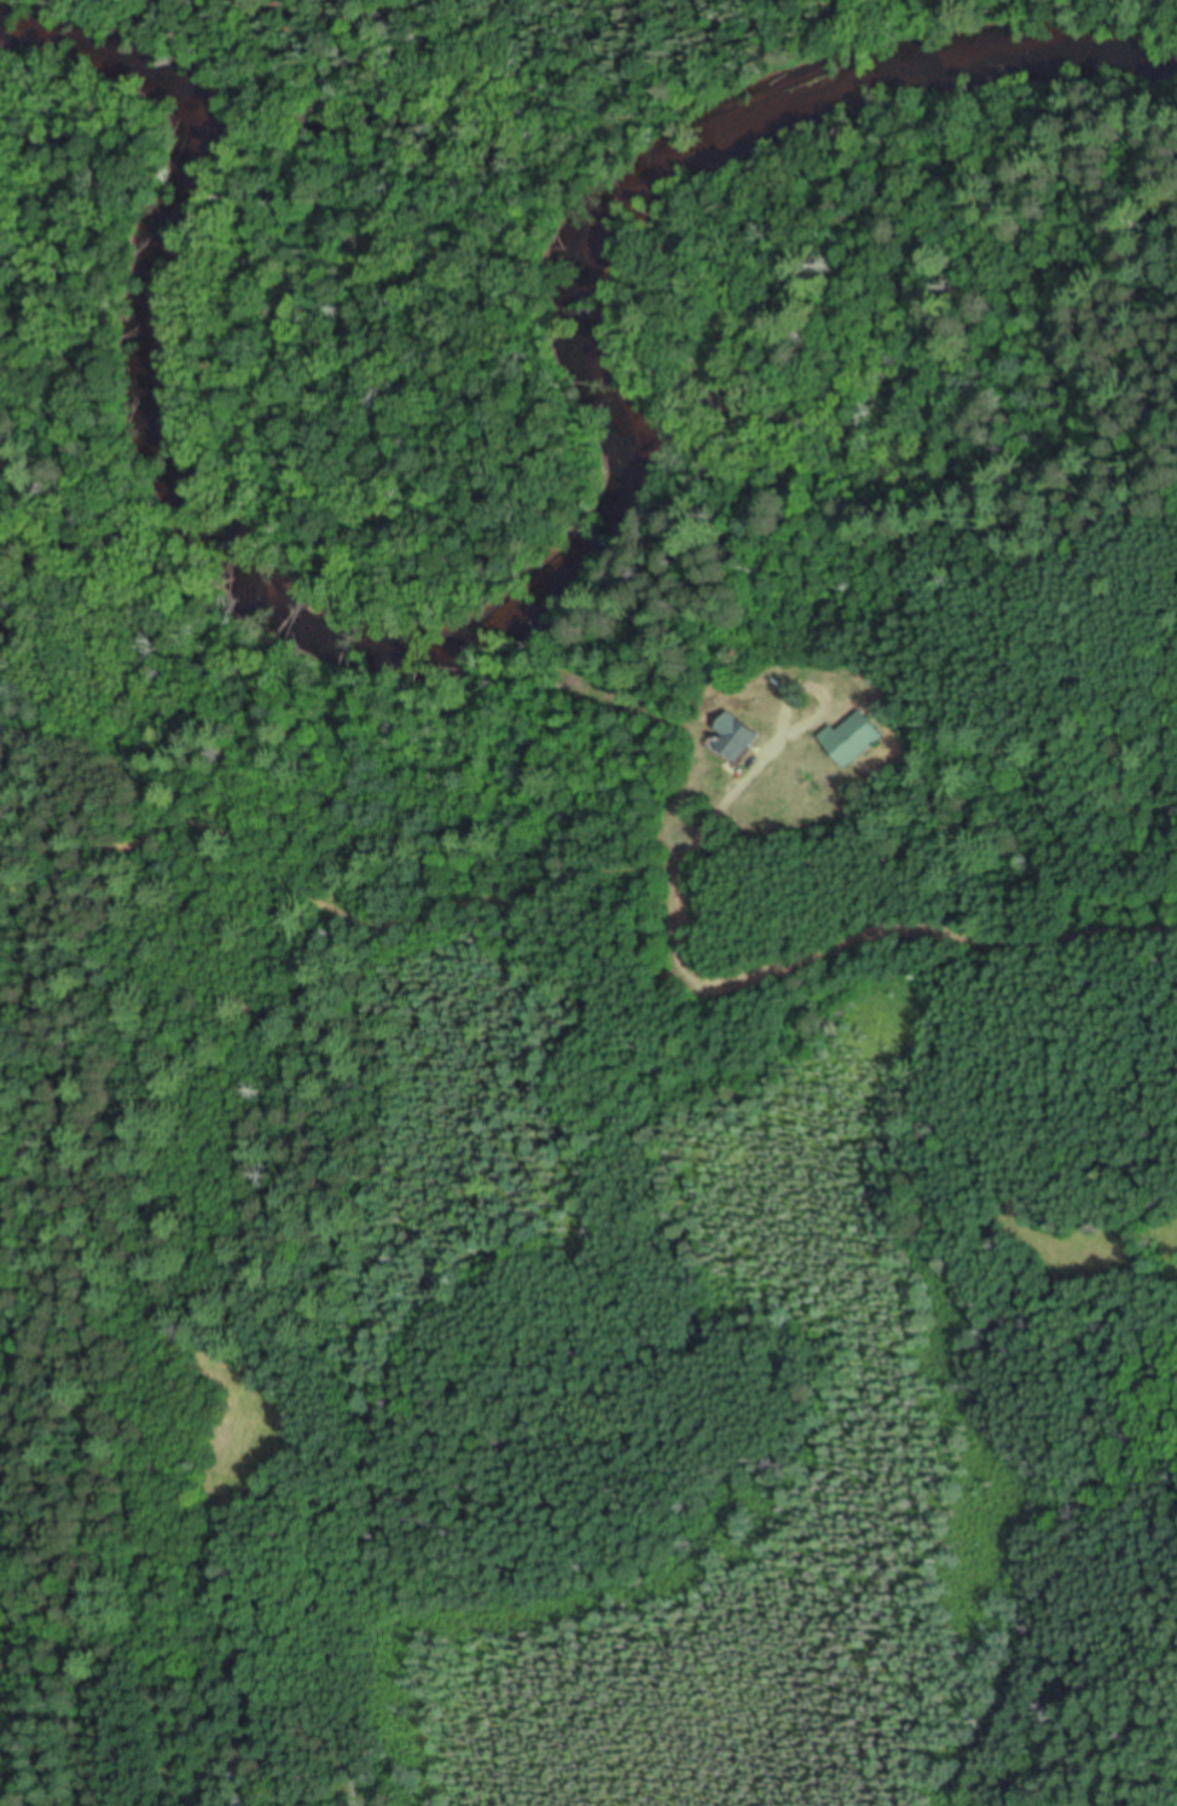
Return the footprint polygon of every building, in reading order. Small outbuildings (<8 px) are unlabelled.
[(835,736),(830,730),(817,742),(844,773),(881,740),(858,715),(835,736)] [(715,751),(735,768),(758,740),(729,716),(713,735),(722,742),(715,751)]
